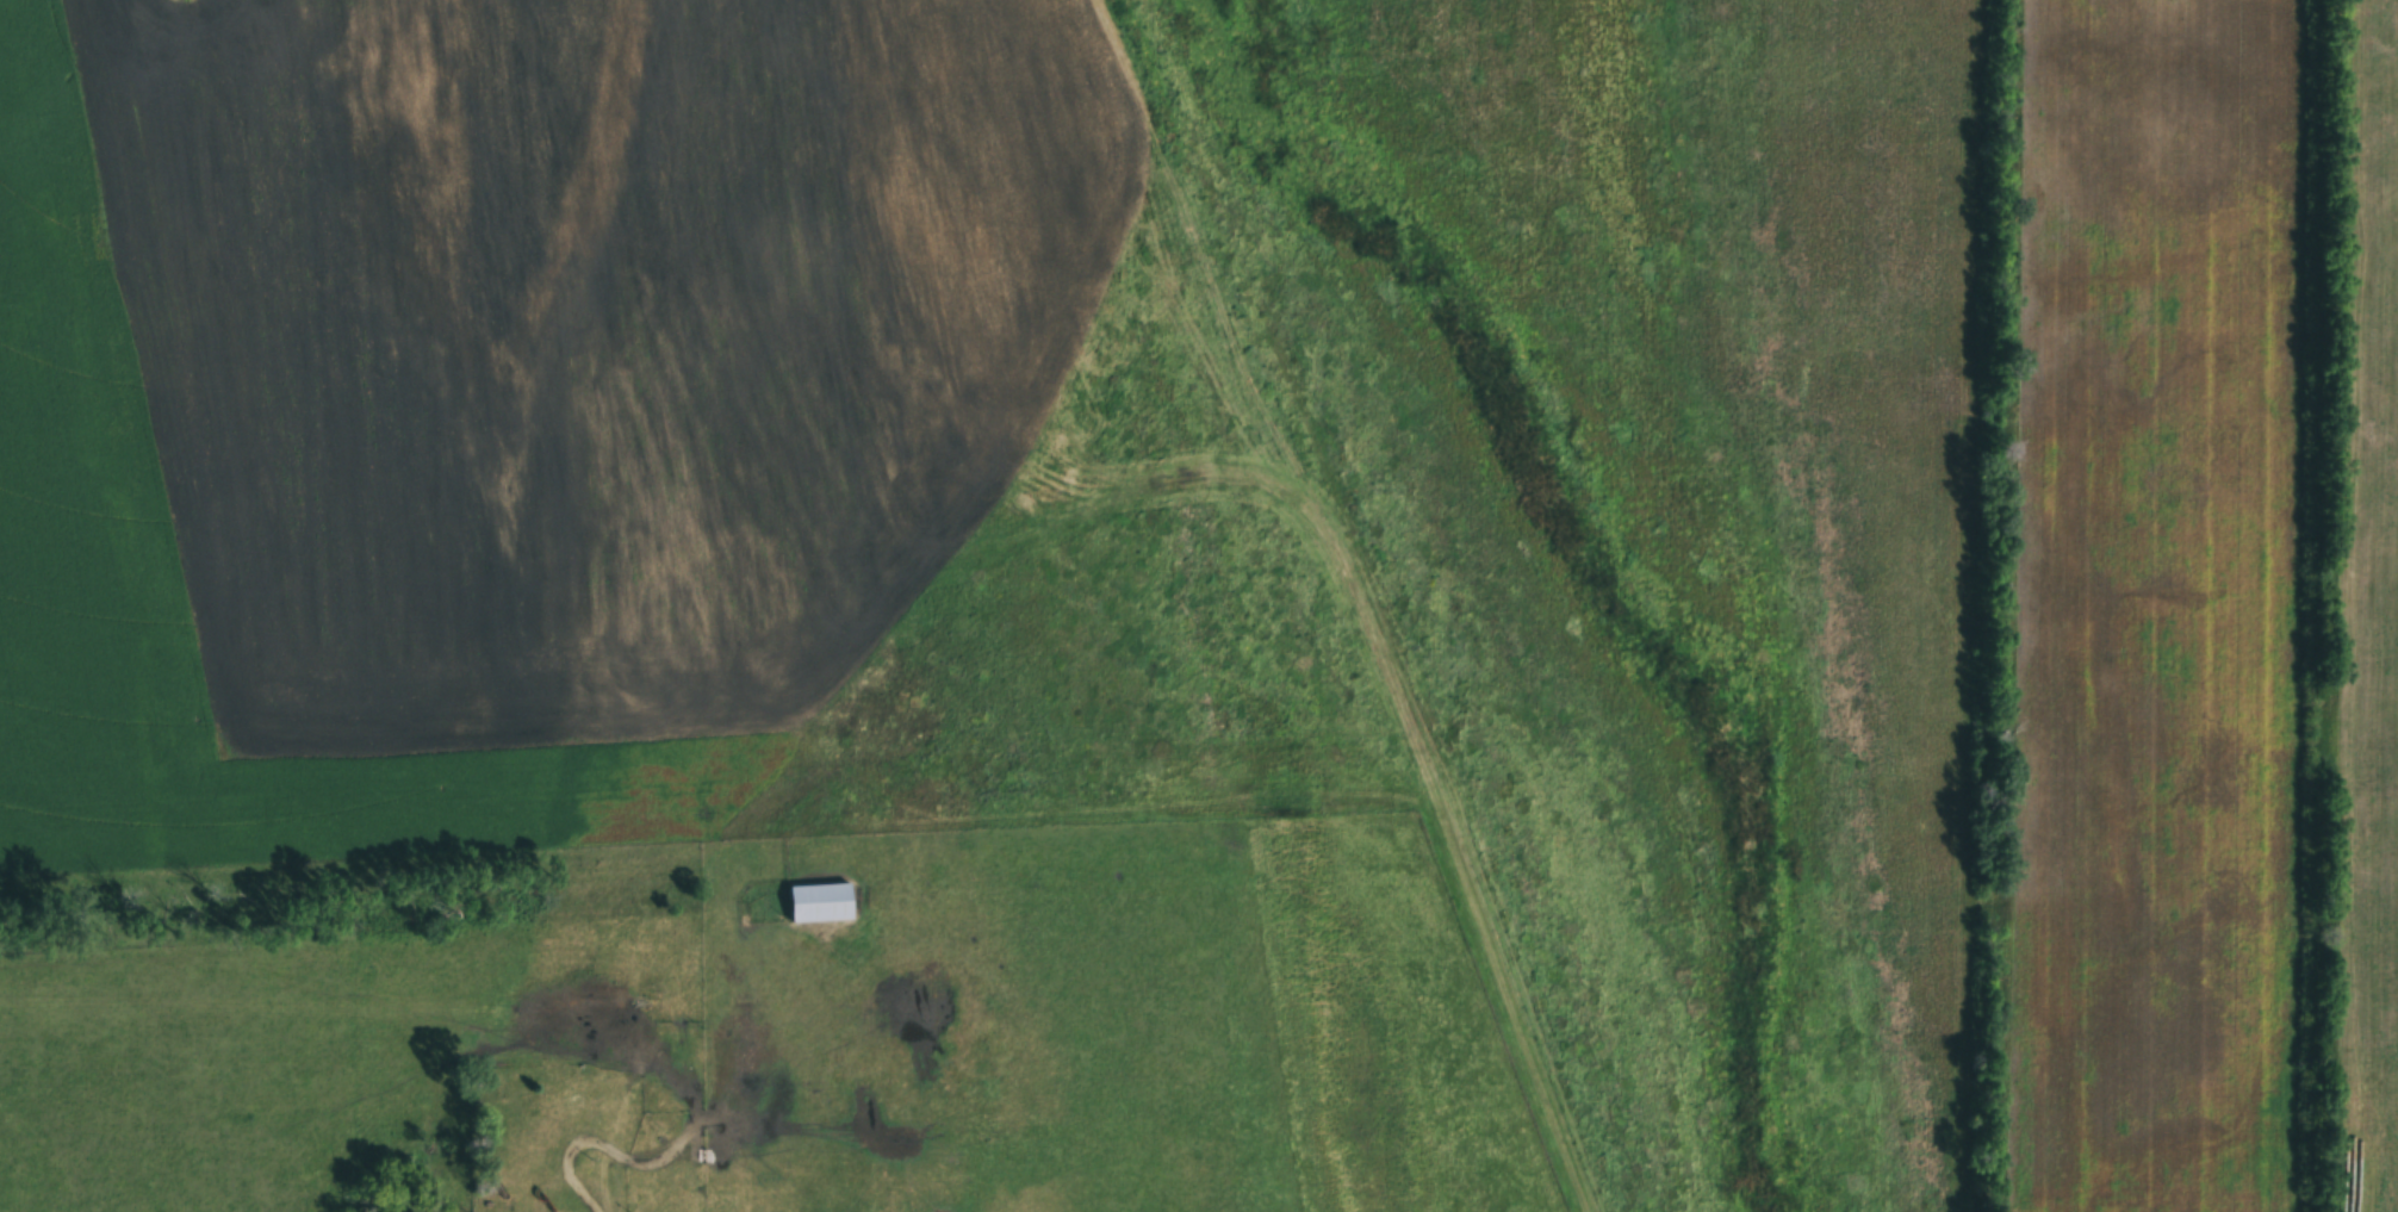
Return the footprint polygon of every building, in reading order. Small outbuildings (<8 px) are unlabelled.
[(850,920),(848,883),(787,886),(788,922),(850,920)] [(712,1200),(710,1211),(730,1211),(731,1203),(712,1200)]
